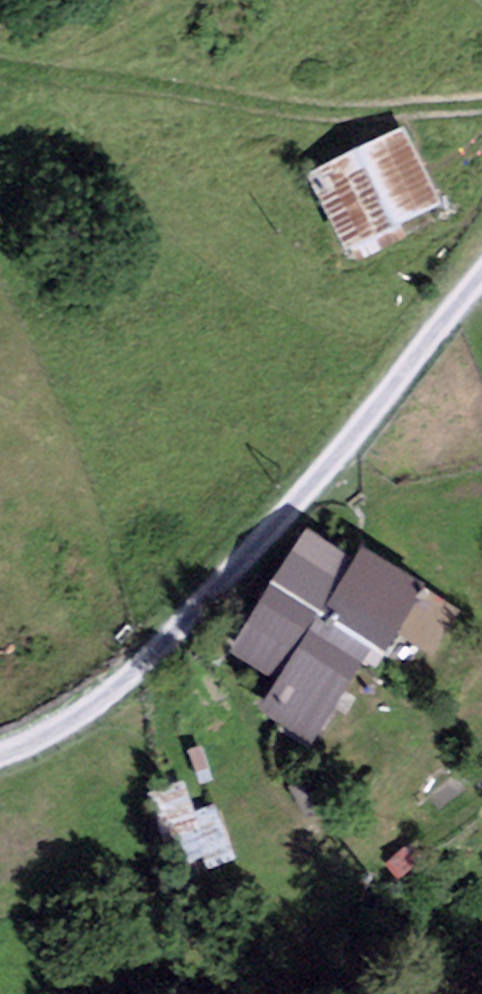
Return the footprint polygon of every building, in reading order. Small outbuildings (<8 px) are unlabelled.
[(321,179),(358,257),(401,237),(392,217),(427,201),(398,142),(321,179)] [(365,646),(361,651),(373,658),(397,622),(433,648),(455,613),(366,558),(356,574),(305,541),(287,570),(296,576),(286,593),(365,646)] [(365,646),(286,593),(247,653),(290,680),(272,708),(307,730),(353,658),(356,660),(358,656),(361,651),(365,646)] [(192,783),(157,789),(166,839),(201,832),(192,783)] [(318,806),(306,783),(294,789),(307,812),(318,806)] [(408,847),(391,861),(402,873),(418,859),(408,847)]
